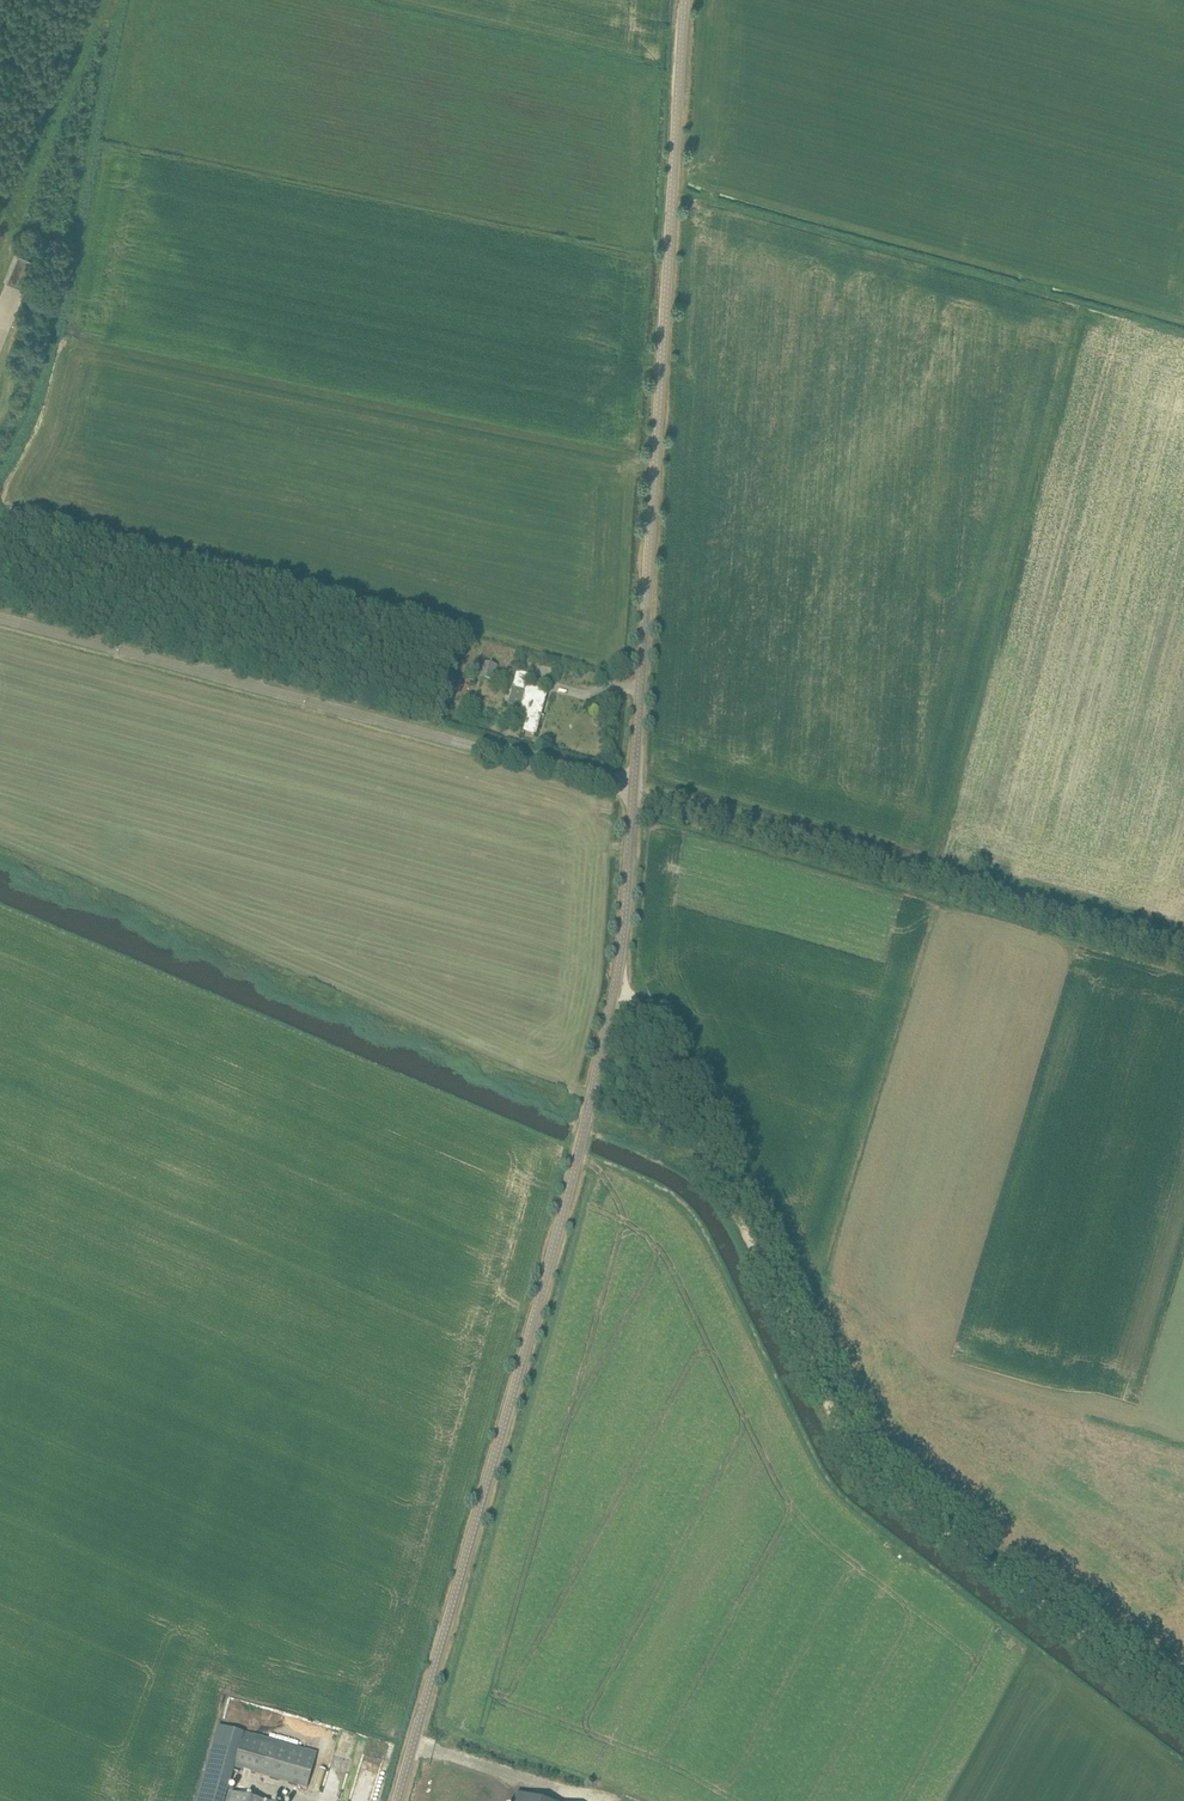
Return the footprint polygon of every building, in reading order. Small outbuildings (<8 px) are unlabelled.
[(495,663),(486,661),(482,676),(491,679),(495,663)] [(512,687),(526,690),(519,716),(527,718),(524,728),(535,731),(540,710),(542,711),(547,693),(536,690),(536,688),(528,686),(530,675),(516,671),(512,687)] [(395,1744),(325,1724),(317,1754),(307,1788),(305,1794),(329,1800),(379,1800),(395,1744)] [(307,1788),(317,1754),(244,1732),(234,1767),(307,1788)] [(227,1790),(224,1800),(264,1800),(227,1790)] [(517,1800),(547,1800),(519,1793),(517,1800)]
